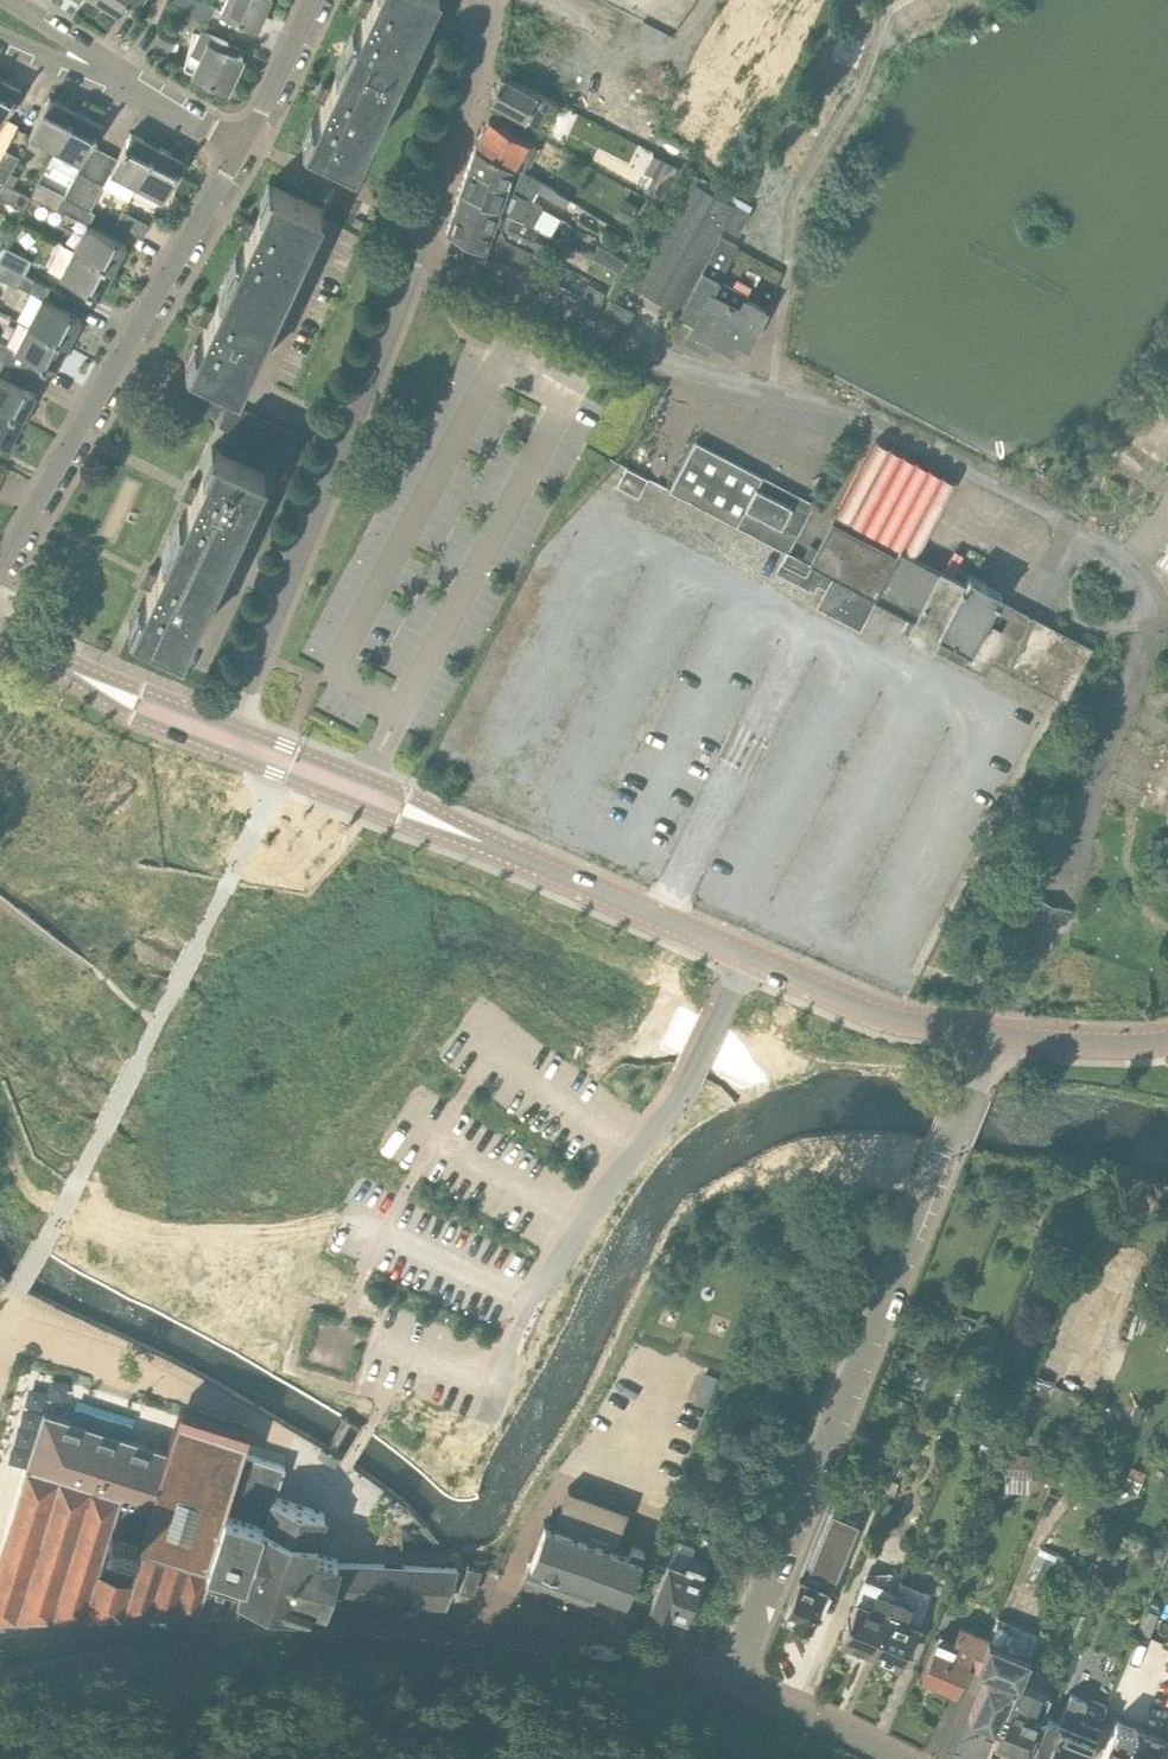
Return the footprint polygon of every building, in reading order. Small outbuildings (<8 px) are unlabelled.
[(138,11),(145,0),(98,0),(118,13),(119,14),(126,3),(138,11)] [(199,0),(185,0),(180,10),(208,23),(216,8),(199,0)] [(221,11),(256,28),(270,0),(226,0),(221,11)] [(364,12),(364,13),(366,14),(348,51),(396,74),(432,0),(373,0),(372,1),(370,0),(369,1),(370,1),(365,12),(364,12)] [(193,73),(227,89),(243,57),(229,51),(232,45),(202,31),(191,53),(200,58),(193,73)] [(354,162),(360,149),(396,74),(348,51),(331,88),(328,87),(328,88),(329,88),(323,99),(322,100),(325,101),(306,139),(354,162)] [(502,74),(490,100),(547,130),(558,103),(538,93),(502,74)] [(20,87),(0,77),(0,124),(20,87)] [(75,109),(50,96),(28,137),(54,150),(75,109)] [(75,109),(54,150),(80,164),(102,123),(75,109)] [(475,144),(474,146),(480,149),(513,167),(518,171),(523,173),(523,172),(537,146),(490,118),(475,144)] [(110,172),(136,186),(157,146),(131,132),(110,172)] [(157,146),(136,186),(163,199),(183,159),(157,146)] [(532,202),(532,201),(538,191),(566,208),(571,200),(568,198),(567,198),(557,192),(557,191),(523,172),(523,173),(518,171),(513,167),(480,149),(474,146),(468,166),(521,191),(520,195),(532,202)] [(0,159),(0,180),(3,182),(5,183),(18,156),(5,150),(0,159)] [(500,205),(534,224),(543,207),(532,201),(532,202),(520,195),(521,191),(468,166),(460,188),(500,205)] [(671,195),(682,201),(634,286),(682,312),(721,236),(724,227),(739,235),(751,214),(750,213),(753,207),(699,176),(699,175),(687,168),(671,195)] [(78,171),(64,197),(76,203),(89,177),(78,171)] [(105,185),(103,184),(89,177),(76,203),(91,211),(105,185)] [(5,183),(3,182),(0,189),(0,198),(24,210),(31,196),(30,195),(5,183)] [(30,195),(31,196),(57,209),(63,197),(36,183),(30,195)] [(280,297),(318,215),(321,208),(273,186),(255,224),(252,223),(252,224),(247,235),(247,236),(249,237),(231,274),(280,297)] [(452,212),(525,248),(551,260),(552,260),(562,265),(566,256),(534,240),(540,229),(533,225),(534,224),(500,205),(460,188),(452,212)] [(617,216),(630,225),(638,212),(626,203),(617,216)] [(143,237),(150,224),(124,210),(116,225),(143,237)] [(446,230),(516,264),(525,248),(452,212),(446,230)] [(87,224),(74,250),(113,270),(126,244),(87,224)] [(739,245),(721,236),(682,312),(678,318),(694,326),(687,339),(708,350),(712,342),(733,353),(740,340),(748,344),(766,308),(747,298),(749,295),(721,281),(739,245)] [(625,250),(635,256),(640,248),(630,242),(625,250)] [(626,261),(599,245),(593,256),(619,272),(626,261)] [(0,257),(0,261),(24,273),(30,262),(4,249),(0,257)] [(113,270),(74,250),(60,277),(100,296),(113,270)] [(1,279),(17,287),(24,273),(0,261),(0,278),(1,279)] [(238,385),(280,297),(231,274),(214,311),(211,310),(211,311),(206,322),(206,323),(208,324),(190,362),(191,363),(172,404),(206,420),(209,413),(217,417),(233,383),(238,385)] [(588,283),(581,296),(598,305),(605,292),(588,283)] [(28,325),(68,345),(81,319),(42,298),(28,325)] [(635,311),(612,299),(610,298),(605,308),(629,322),(635,311)] [(15,350),(54,371),(68,345),(28,325),(15,350)] [(5,361),(13,348),(0,341),(0,359),(5,361)] [(23,419),(36,393),(0,375),(0,407),(23,419)] [(309,440),(230,402),(219,426),(230,432),(221,451),(216,449),(198,487),(196,486),(195,487),(196,487),(191,498),(190,498),(190,499),(192,500),(175,537),(223,560),(264,471),(257,468),(267,449),(298,464),(309,440)] [(23,419),(0,407),(0,451),(4,453),(23,419)] [(877,434),(837,515),(917,557),(956,477),(877,434)] [(670,490),(737,526),(788,552),(810,510),(814,504),(763,477),(696,441),(670,490)] [(638,497),(648,478),(626,467),(617,486),(638,497)] [(1002,592),(969,574),(965,581),(941,568),(940,569),(917,557),(900,549),(837,515),(833,522),(810,510),(788,552),(803,560),(833,576),(826,589),(869,613),(876,600),(909,618),(903,630),(906,632),(906,634),(963,664),(986,622),(993,609),(997,602),(999,598),(1002,592)] [(151,587),(133,625),(181,648),(223,560),(175,537),(157,574),(155,573),(154,574),(155,575),(150,586),(151,587)] [(1157,568),(1167,574),(1167,549),(1157,568)] [(814,592),(818,585),(826,589),(833,576),(803,560),(788,552),(782,563),(781,563),(776,573),(814,592)] [(860,630),(869,613),(826,589),(817,606),(860,630)] [(1065,701),(1093,647),(999,598),(997,602),(993,609),(986,622),(963,664),(986,675),(993,663),(1063,700),(1065,701)] [(1036,913),(1043,916),(1048,902),(1037,897),(1033,906),(1016,899),(1010,912),(1015,914),(1018,914),(1023,914),(1028,913),(1035,915),(1036,913)] [(1073,911),(1057,904),(1051,918),(1067,925),(1073,911)] [(0,1556),(0,1618),(115,1615),(237,1611),(241,1598),(242,1594),(296,1610),(297,1605),(308,1608),(310,1601),(324,1605),(325,1599),(341,1603),(342,1600),(444,1604),(445,1604),(457,1567),(337,1563),(338,1559),(313,1552),(325,1513),(275,1497),(285,1467),(242,1452),(250,1427),(179,1405),(166,1450),(44,1412),(0,1556)] [(995,1471),(1005,1475),(1031,1476),(1032,1454),(1018,1453),(1019,1444),(1005,1443),(1003,1450),(995,1471)] [(1137,1492),(1146,1471),(1132,1465),(1128,1476),(1137,1492)] [(546,1524),(531,1563),(602,1589),(602,1594),(611,1597),(614,1594),(626,1599),(646,1549),(633,1544),(629,1555),(612,1548),(627,1508),(569,1486),(554,1527),(546,1524)] [(830,1502),(800,1576),(783,1615),(786,1617),(785,1619),(800,1625),(801,1622),(811,1626),(814,1615),(819,1617),(833,1585),(861,1515),(830,1502)] [(1104,1565),(1072,1552),(1064,1572),(1096,1585),(1104,1565)] [(669,1559),(652,1603),(654,1604),(654,1610),(665,1614),(670,1610),(685,1616),(704,1566),(687,1560),(685,1565),(669,1559)] [(461,1590),(474,1593),(480,1568),(468,1565),(467,1565),(467,1568),(461,1590)] [(871,1650),(893,1595),(877,1588),(871,1604),(856,1598),(839,1641),(860,1650),(861,1647),(871,1650)] [(910,1602),(893,1595),(871,1650),(880,1654),(879,1657),(900,1666),(918,1623),(903,1617),(910,1602)] [(989,1638),(977,1666),(988,1671),(969,1717),(993,1726),(988,1738),(995,1741),(1020,1681),(1040,1633),(998,1616),(989,1638)] [(976,1666),(977,1666),(989,1638),(960,1626),(953,1644),(938,1638),(922,1675),(956,1689),(967,1661),(977,1665),(976,1666)] [(1026,1754),(1035,1731),(1041,1717),(1050,1694),(1034,1687),(1020,1681),(995,1741),(1009,1747),(1008,1750),(1021,1755),(1022,1752),(1026,1754)] [(1030,1756),(1039,1758),(1085,1758),(1099,1723),(1081,1716),(1089,1695),(1072,1689),(1062,1716),(1048,1711),(1030,1756)] [(1159,1758),(1109,1739),(1101,1758),(1159,1758)]
